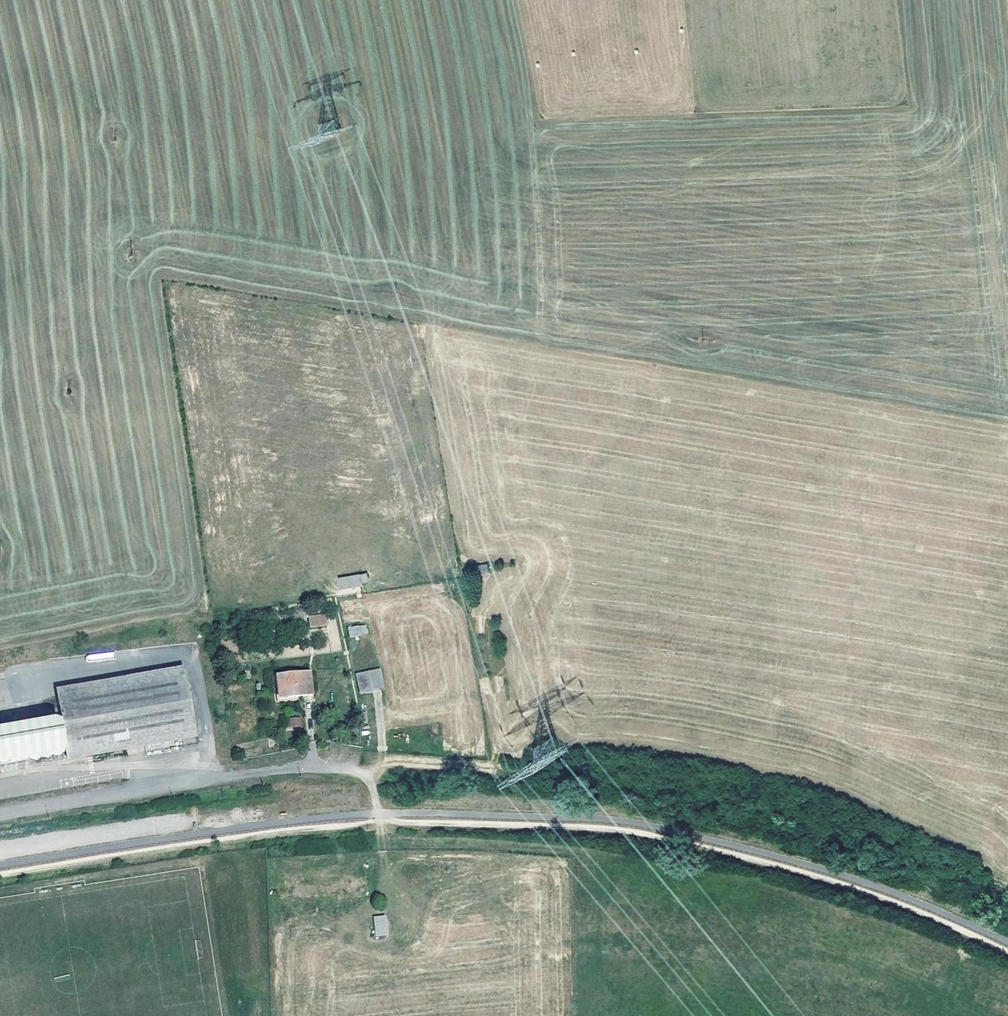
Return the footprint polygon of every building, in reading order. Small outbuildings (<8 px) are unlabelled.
[(360,568),(341,571),(343,580),(362,577),(360,568)] [(308,615),(309,627),(326,626),(326,614),(308,615)] [(359,622),(350,624),(352,632),(361,631),(359,622)] [(379,665),(359,669),(363,689),(382,685),(379,665)] [(158,682),(58,700),(61,716),(52,717),(53,722),(49,729),(42,726),(39,730),(36,731),(31,728),(28,733),(26,734),(20,730),(17,735),(14,735),(7,732),(3,738),(0,736),(0,769),(3,768),(26,764),(30,760),(37,764),(42,758),(48,761),(52,756),(57,758),(57,760),(169,740),(196,735),(185,677),(158,682)] [(276,681),(278,702),(294,700),(310,698),(308,677),(276,681)] [(302,726),(301,716),(286,718),(286,727),(302,726)] [(387,917),(377,917),(377,927),(387,927),(387,917)] [(387,927),(377,927),(377,937),(387,936),(387,927)]
